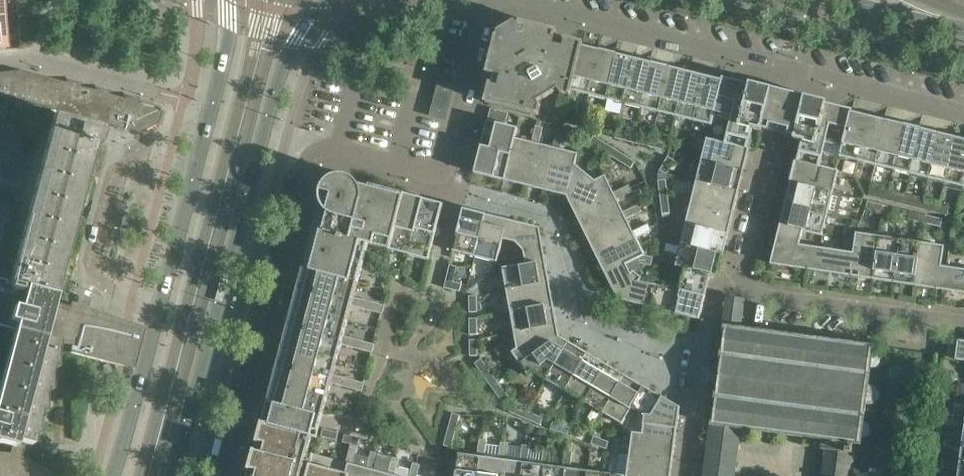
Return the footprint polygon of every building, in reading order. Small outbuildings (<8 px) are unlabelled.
[(571,91),(582,46),(583,46),(584,43),(564,38),(564,40),(565,40),(564,42),(563,46),(554,44),(555,38),(557,38),(557,37),(556,36),(557,31),(515,21),(498,31),(488,73),(493,74),(493,76),(494,76),(495,75),(502,76),(499,87),(495,86),(495,85),(492,85),(492,84),(491,84),(486,102),(539,115),(541,105),(536,96),(541,93),(544,99),(554,93),(551,88),(556,85),(561,93),(571,95),(572,91),(571,91)] [(589,95),(600,50),(583,46),(582,46),(571,91),(572,91),(589,95)] [(607,99),(618,55),(600,50),(589,95),(607,99)] [(624,104),(635,59),(618,55),(607,99),(624,104)] [(642,108),(652,63),(635,59),(624,104),(642,108)] [(659,112),(670,68),(652,63),(642,108),(659,112)] [(676,117),(687,72),(670,68),(659,112),(676,117)] [(51,81),(20,72),(0,74),(0,94),(2,95),(31,103),(32,98),(46,102),(51,81)] [(694,121),(705,76),(687,72),(676,117),(694,121)] [(723,81),(722,80),(705,76),(694,121),(712,125),(715,116),(714,115),(723,81)] [(843,147),(852,112),(853,110),(826,103),(827,101),(750,82),(749,84),(723,78),(722,80),(723,81),(714,115),(715,116),(731,120),(725,142),(725,143),(748,149),(748,148),(753,129),(762,131),(762,128),(794,136),(794,139),(802,141),(798,160),(797,161),(820,167),(820,166),(826,143),(842,147),(843,147)] [(131,129),(138,103),(133,102),(133,97),(123,97),(123,99),(104,95),(105,90),(95,90),(94,92),(76,87),(76,82),(67,82),(66,84),(51,81),(46,102),(45,106),(131,129)] [(445,119),(454,86),(440,82),(431,115),(445,119)] [(565,121),(571,95),(561,93),(554,119),(565,121)] [(156,122),(159,112),(161,113),(162,109),(151,106),(150,107),(138,103),(131,129),(139,131),(156,122)] [(506,125),(509,112),(491,108),(488,121),(506,125)] [(869,117),(852,112),(843,147),(842,147),(840,157),(858,161),(869,117)] [(51,301),(52,296),(53,296),(94,144),(99,146),(102,134),(97,133),(98,127),(55,116),(10,285),(4,284),(5,282),(0,280),(0,332),(6,329),(16,331),(0,391),(0,442),(14,445),(11,457),(5,456),(5,458),(0,457),(0,475),(34,475),(36,469),(21,465),(22,460),(20,460),(25,442),(32,444),(58,343),(70,346),(69,353),(132,370),(143,328),(87,309),(90,301),(79,297),(77,305),(70,303),(69,307),(51,301)] [(876,166),(887,121),(869,117),(858,161),(876,166)] [(518,128),(506,125),(488,121),(481,147),(510,154),(514,138),(516,138),(518,128)] [(893,170),(904,125),(887,121),(876,166),(893,170)] [(539,144),(543,127),(536,125),(532,142),(535,143),(539,144)] [(911,174),(922,129),(904,125),(893,170),(911,174)] [(928,179),(939,134),(922,129),(911,174),(928,179)] [(631,142),(633,134),(617,130),(615,138),(631,142)] [(560,149),(564,132),(557,131),(553,147),(556,148),(560,149)] [(647,146),(649,138),(633,134),(631,142),(647,146)] [(946,183),(957,138),(939,134),(928,179),(946,183)] [(608,144),(594,135),(590,142),(604,151),(608,144)] [(532,142),(516,138),(514,138),(510,154),(504,180),(525,186),(535,143),(532,142)] [(663,150),(665,142),(649,138),(647,146),(663,150)] [(744,170),(750,148),(748,148),(748,149),(725,143),(725,142),(707,138),(702,160),(744,170)] [(963,183),(963,140),(957,138),(946,183),(963,187),(963,183)] [(553,147),(539,144),(535,143),(525,186),(546,191),(556,148),(553,147)] [(622,153),(608,144),(604,151),(617,159),(622,153)] [(504,180),(510,154),(481,147),(475,173),(504,180)] [(586,172),(576,165),(578,154),(560,149),(556,148),(546,191),(567,196),(586,172)] [(636,162),(622,153),(617,159),(631,168),(636,162)] [(667,174),(675,160),(668,156),(660,170),(667,174)] [(739,191),(744,170),(702,160),(697,181),(739,191)] [(833,192),(838,172),(839,170),(820,166),(820,167),(797,161),(798,160),(796,160),(791,182),(833,192)] [(616,196),(614,192),(606,175),(596,180),(586,172),(567,196),(576,215),(616,196)] [(334,375),(342,345),(374,353),(376,345),(345,336),(353,306),(384,314),(386,306),(355,298),(370,244),(429,260),(444,204),(429,200),(428,203),(417,201),(418,197),(394,191),(393,194),(388,193),(389,190),(370,185),(369,188),(362,190),(362,188),(361,187),(360,185),(358,182),(356,180),(354,179),(352,177),(348,176),(346,175),(343,175),(340,175),(337,176),(335,176),(332,178),(329,180),(327,181),(325,184),(324,185),(323,187),(322,189),(321,191),(321,194),(321,196),(321,198),(321,201),(322,202),(322,204),(323,206),(324,208),(327,211),(328,213),(330,214),(328,223),(317,220),(315,228),(288,331),(280,359),(277,370),(270,397),(270,398),(270,399),(270,400),(270,401),(270,402),(270,403),(270,404),(271,405),(271,406),(272,406),(273,408),(274,409),(274,410),(275,410),(276,411),(277,411),(278,412),(280,412),(282,412),(324,413),(332,383),(363,392),(365,383),(334,375)] [(668,196),(666,179),(658,180),(661,197),(668,196)] [(734,212),(739,191),(697,181),(691,202),(734,212)] [(828,213),(833,192),(791,182),(786,203),(828,213)] [(617,199),(633,192),(629,185),(614,192),(616,196),(617,199)] [(884,200),(886,192),(870,188),(868,196),(884,200)] [(900,203),(902,196),(886,192),(884,200),(900,203)] [(624,212),(617,199),(616,196),(576,215),(586,234),(625,215),(624,212)] [(671,213),(668,196),(661,197),(663,214),(671,213)] [(916,207),(918,200),(902,196),(900,203),(916,207)] [(932,211),(933,203),(918,200),(916,207),(932,211)] [(882,213),(884,205),(868,201),(866,209),(882,213)] [(729,233),(734,212),(691,202),(686,223),(729,233)] [(823,236),(828,213),(786,203),(780,224),(806,230),(806,231),(823,236)] [(948,215),(950,207),(933,203),(932,211),(948,215)] [(627,218),(642,211),(639,204),(624,212),(625,215),(627,218)] [(899,217),(901,209),(884,205),(882,213),(899,217)] [(475,256),(486,214),(485,214),(464,209),(453,251),(475,256)] [(925,223),(926,215),(910,211),(908,219),(925,223)] [(502,239),(507,219),(506,219),(486,214),(475,256),(498,262),(503,239),(502,239)] [(635,234),(633,231),(627,218),(625,215),(586,234),(595,254),(635,234)] [(941,227),(943,219),(926,215),(925,223),(941,227)] [(546,261),(540,227),(507,219),(502,239),(503,239),(516,242),(524,251),(526,264),(526,265),(546,261)] [(724,254),(729,233),(686,223),(681,244),(724,254)] [(637,238),(652,230),(649,224),(633,231),(635,234),(637,238)] [(808,269),(812,246),(803,243),(806,231),(806,230),(780,224),(771,264),(808,269)] [(872,279),(879,236),(856,232),(853,253),(855,253),(851,276),(872,279)] [(645,255),(637,238),(635,234),(595,254),(605,273),(626,263),(627,264),(638,259),(645,255)] [(894,282),(900,239),(879,236),(872,279),(894,282)] [(915,286),(922,242),(900,239),(894,282),(915,286)] [(941,266),(944,246),(922,242),(915,286),(936,289),(937,289),(938,289),(938,288),(941,266)] [(718,276),(724,254),(681,244),(676,266),(684,268),(684,267),(711,274),(711,275),(718,276)] [(855,253),(853,253),(821,248),(812,246),(808,269),(851,276),(855,253)] [(651,265),(653,257),(645,255),(638,259),(640,263),(651,265)] [(550,282),(548,270),(546,261),(526,265),(526,264),(503,268),(507,290),(550,282)] [(646,306),(652,284),(640,281),(643,278),(634,271),(631,274),(627,264),(626,263),(605,273),(618,299),(646,306)] [(454,281),(458,266),(450,264),(446,280),(454,281)] [(941,266),(938,288),(938,289),(942,290),(963,293),(963,269),(941,266)] [(706,296),(711,275),(711,274),(684,267),(684,268),(680,283),(678,289),(694,293),(688,317),(700,319),(706,296),(705,296),(706,296)] [(460,291),(462,284),(454,281),(446,280),(444,287),(460,291)] [(678,290),(678,289),(680,283),(668,281),(666,287),(678,290)] [(554,304),(550,283),(550,282),(507,290),(511,312),(554,304)] [(688,317),(694,293),(678,289),(678,290),(666,287),(652,284),(646,306),(676,314),(676,313),(677,313),(677,314),(688,317)] [(478,312),(477,304),(477,296),(469,296),(470,312),(478,312)] [(725,326),(724,325),(711,425),(712,425),(709,448),(737,452),(740,429),(822,440),(853,444),(861,445),(862,437),(864,438),(866,438),(868,437),(869,436),(871,435),(871,434),(872,433),(872,431),(872,430),(872,429),(872,428),(872,427),(871,426),(871,425),(870,424),(868,423),(867,423),(864,422),(867,405),(869,405),(871,405),(873,404),(875,403),(877,402),(878,401),(879,399),(879,398),(879,396),(879,395),(879,393),(879,392),(878,390),(877,389),(875,387),(874,386),(872,386),(869,385),(872,368),(873,368),(875,368),(877,368),(878,367),(880,366),(880,364),(881,363),(881,362),(882,360),(881,358),(881,357),(880,355),(879,354),(877,353),(876,353),(874,353),(875,345),(739,327),(743,300),(729,298),(725,326)] [(558,325),(554,304),(511,312),(515,333),(558,325)] [(478,334),(478,318),(470,318),(470,334),(478,334)] [(520,363),(560,336),(558,325),(515,333),(517,348),(512,352),(520,363)] [(547,379),(570,342),(569,342),(560,336),(520,363),(528,375),(534,371),(547,379)] [(478,356),(478,340),(470,340),(470,356),(478,356)] [(958,340),(956,360),(963,361),(963,341),(958,340)] [(566,390),(588,353),(570,342),(547,379),(566,390)] [(584,401),(607,364),(606,364),(588,353),(566,390),(584,401)] [(491,372),(482,358),(475,363),(485,377),(491,372)] [(603,412),(625,375),(607,364),(584,401),(603,412)] [(501,385),(496,379),(491,372),(485,377),(494,390),(501,385)] [(631,407),(644,386),(625,375),(603,412),(621,423),(623,424),(632,408),(631,407)] [(510,399),(501,385),(494,390),(504,403),(510,399)] [(678,429),(681,407),(663,397),(662,397),(644,386),(631,407),(632,408),(645,415),(643,433),(642,435),(676,439),(677,429),(678,429)] [(953,400),(954,392),(938,390),(937,398),(953,400)] [(312,437),(317,438),(324,413),(282,412),(280,412),(278,412),(277,411),(276,411),(275,410),(274,410),(274,409),(273,408),(272,406),(271,406),(271,405),(270,404),(270,403),(270,402),(270,401),(270,400),(270,399),(270,398),(270,397),(269,399),(268,401),(267,401),(265,402),(263,403),(261,405),(260,407),(260,408),(259,410),(256,421),(263,423),(250,474),(259,475),(307,475),(312,454),(308,453),(312,437)] [(525,418),(528,411),(513,404),(509,412),(525,418)] [(540,425),(544,418),(528,411),(525,418),(540,425)] [(456,431),(460,415),(453,413),(448,429),(456,431)] [(948,418),(947,425),(963,427),(963,420),(948,418)] [(567,435),(569,427),(553,421),(551,429),(567,435)] [(583,440),(585,433),(569,427),(567,435),(583,440)] [(337,440),(339,433),(323,429),(321,436),(337,440)] [(452,448),(456,431),(448,429),(444,446),(452,448)] [(673,460),(676,439),(642,435),(643,433),(633,432),(630,455),(673,461),(673,460)] [(358,446),(361,438),(345,434),(343,442),(351,444),(358,446)] [(606,449),(609,442),(594,436),(591,443),(606,449)] [(499,459),(485,457),(487,440),(480,439),(477,456),(481,456),(479,475),(500,475),(503,459),(499,459)] [(962,445),(962,441),(945,439),(944,446),(961,448),(960,462),(959,466),(963,467),(963,445),(962,445)] [(851,453),(852,453),(853,444),(822,440),(821,449),(828,450),(824,475),(848,475),(851,453)] [(520,462),(506,460),(509,443),(501,442),(499,459),(503,459),(500,475),(522,475),(524,462),(520,462)] [(367,468),(354,464),(358,446),(351,444),(346,462),(350,463),(347,475),(369,475),(371,469),(367,468)] [(545,465),(542,464),(528,463),(530,446),(523,445),(520,462),(524,462),(522,475),(544,475),(545,465)] [(567,468),(563,467),(549,465),(552,448),(544,447),(542,464),(545,465),(544,475),(566,475),(567,468)] [(736,462),(737,452),(709,448),(705,475),(734,475),(736,462)] [(588,471),(571,468),(573,451),(566,450),(563,467),(567,468),(566,475),(588,475),(588,471)] [(388,474),(375,470),(379,453),(372,451),(367,468),(371,469),(369,475),(391,475),(392,474),(388,474)] [(332,459),(313,453),(312,454),(307,475),(327,475),(332,459)] [(481,456),(477,456),(459,453),(456,475),(479,475),(481,456)] [(673,461),(630,455),(627,475),(629,475),(671,475),(673,461)] [(395,475),(400,459),(392,457),(388,474),(392,474),(391,475),(397,475),(395,475)] [(350,463),(346,462),(332,459),(327,475),(347,475),(350,463)] [(959,466),(960,462),(943,460),(942,468),(959,470),(958,475),(963,475),(963,467),(959,466)] [(421,464),(413,463),(410,475),(418,475),(421,464)]
